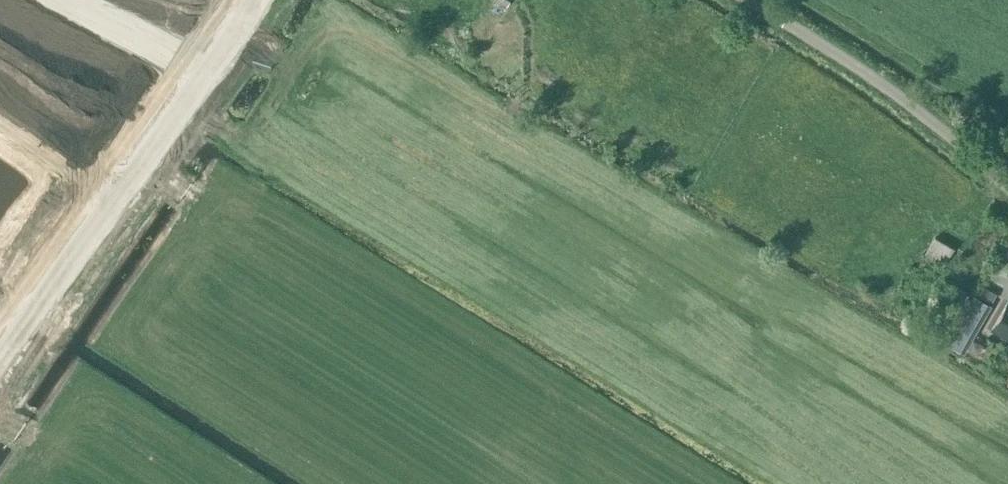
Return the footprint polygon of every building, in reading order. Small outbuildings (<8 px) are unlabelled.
[(924,254),(934,260),(943,266),(946,260),(954,247),(935,235),(924,254)] [(974,293),(947,340),(965,350),(992,303),(974,293)] [(1007,301),(991,329),(1007,338),(1007,301)]
